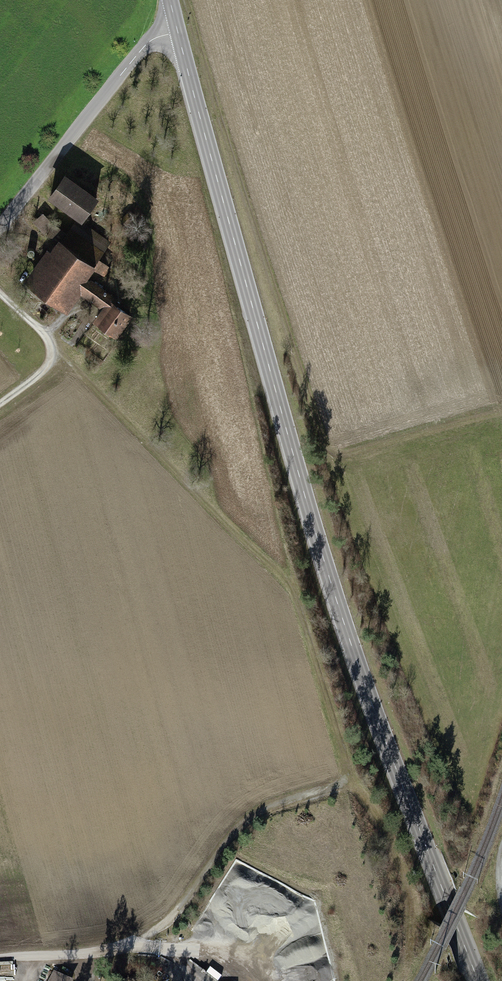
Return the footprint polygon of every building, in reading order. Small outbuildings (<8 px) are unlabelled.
[(96,198),(65,176),(51,196),(82,218),(96,198)] [(132,218),(127,213),(121,220),(126,224),(132,218)] [(40,216),(39,225),(51,227),(53,218),(40,216)] [(119,249),(78,220),(60,245),(49,237),(43,246),(53,253),(31,284),(62,306),(77,286),(106,306),(96,320),(116,334),(129,315),(117,306),(119,302),(105,292),(106,291),(105,290),(104,291),(102,290),(104,287),(95,281),(93,284),(83,277),(91,266),(101,273),(104,275),(109,267),(107,266),(119,249)] [(56,972),(51,980),(71,980),(56,972)]
